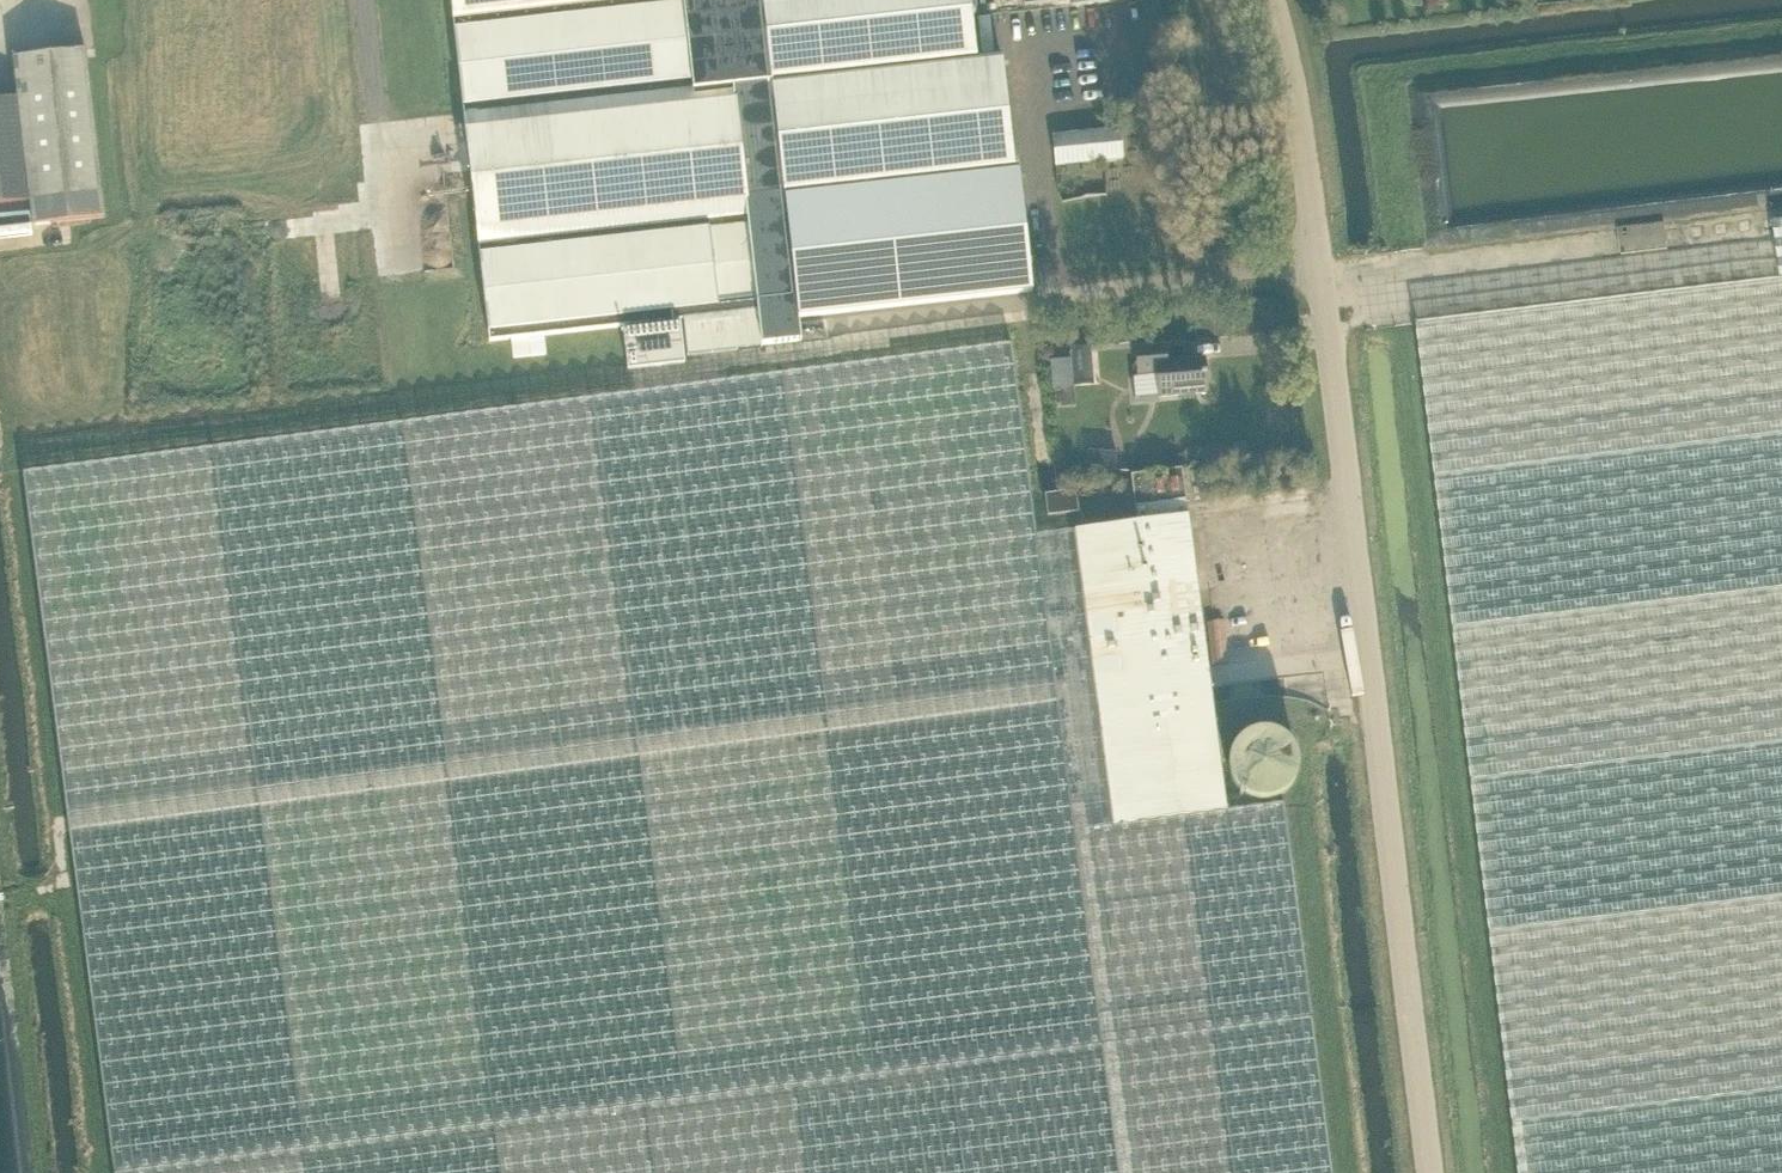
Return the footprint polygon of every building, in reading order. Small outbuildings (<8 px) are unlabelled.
[(471,181),(488,342),(511,340),(513,358),(530,357),(545,356),(543,340),(541,340),(541,336),(615,328),(652,324),(652,327),(623,331),(627,370),(684,364),(680,324),(659,327),(659,323),(683,320),(757,312),(761,346),(800,342),(798,319),(935,303),(1031,292),(1018,171),(1014,171),(1001,58),(993,59),(975,61),(971,20),(969,0),(450,0),(471,181)] [(33,226),(33,227),(105,219),(105,218),(92,103),(99,102),(95,62),(87,63),(85,50),(14,58),(18,99),(0,100),(0,206),(30,202),(33,226)] [(1053,137),(1056,166),(1122,159),(1119,131),(1053,137)] [(1626,255),(1671,249),(1667,222),(1622,228),(1626,255)] [(1773,224),(1780,281),(1417,324),(1519,1172),(1781,1172),(1781,223),(1773,224)] [(23,474),(113,1172),(1331,1172),(1283,804),(1226,811),(1210,689),(1188,516),(1037,536),(1011,344),(23,474)] [(1165,346),(1136,348),(1138,376),(1157,374),(1159,397),(1208,393),(1205,359),(1166,363),(1165,346)] [(1089,348),(1069,350),(1072,382),(1093,380),(1089,348)] [(1088,467),(1116,469),(1117,454),(1089,452),(1088,467)] [(1055,489),(1069,487),(1066,457),(1051,459),(1055,489)] [(1132,476),(1135,509),(1186,502),(1181,470),(1132,476)] [(1310,516),(1306,489),(1259,495),(1263,522),(1310,516)] [(1045,496),(1048,517),(1079,513),(1076,492),(1045,496)] [(1298,769),(1298,766),(1298,761),(1297,756),(1295,752),(1293,748),(1290,744),(1287,740),(1283,737),(1279,735),(1275,733),(1270,731),(1266,730),(1261,730),(1256,731),(1251,732),(1247,734),(1243,736),(1239,739),(1236,742),(1233,746),(1230,750),(1229,755),(1228,760),(1227,764),(1227,769),(1228,774),(1229,778),(1231,783),(1234,787),(1237,790),(1240,794),(1244,796),(1249,798),(1253,800),(1258,801),(1263,801),(1267,801),(1272,800),(1277,798),(1281,796),(1285,794),(1288,790),(1291,787),(1294,783),(1296,778),(1297,774),(1298,769)]
